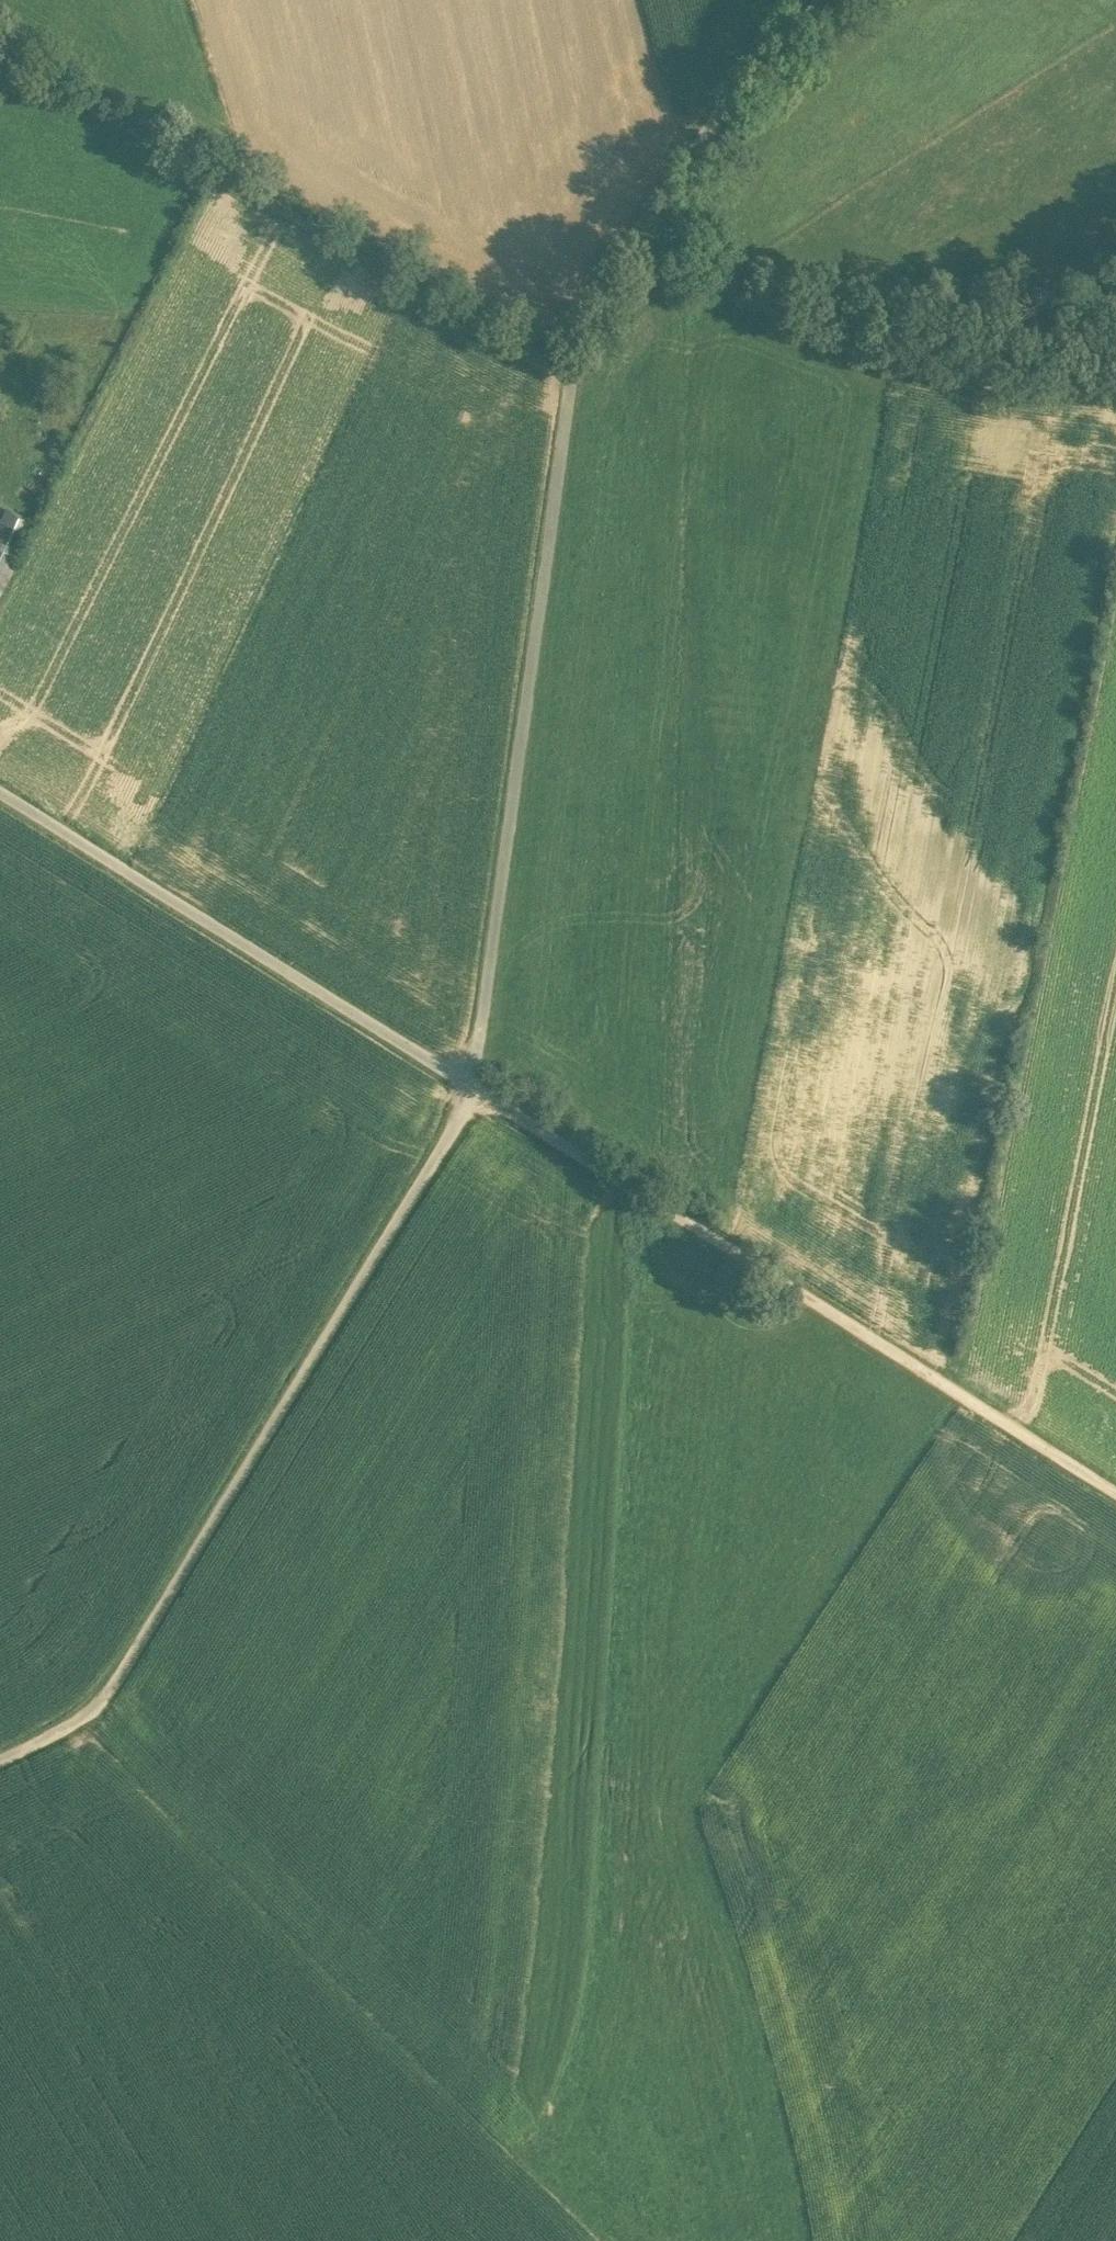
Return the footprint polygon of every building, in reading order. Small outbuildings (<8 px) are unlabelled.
[(0,524),(0,550),(19,560),(30,537),(1,523),(0,524)]
